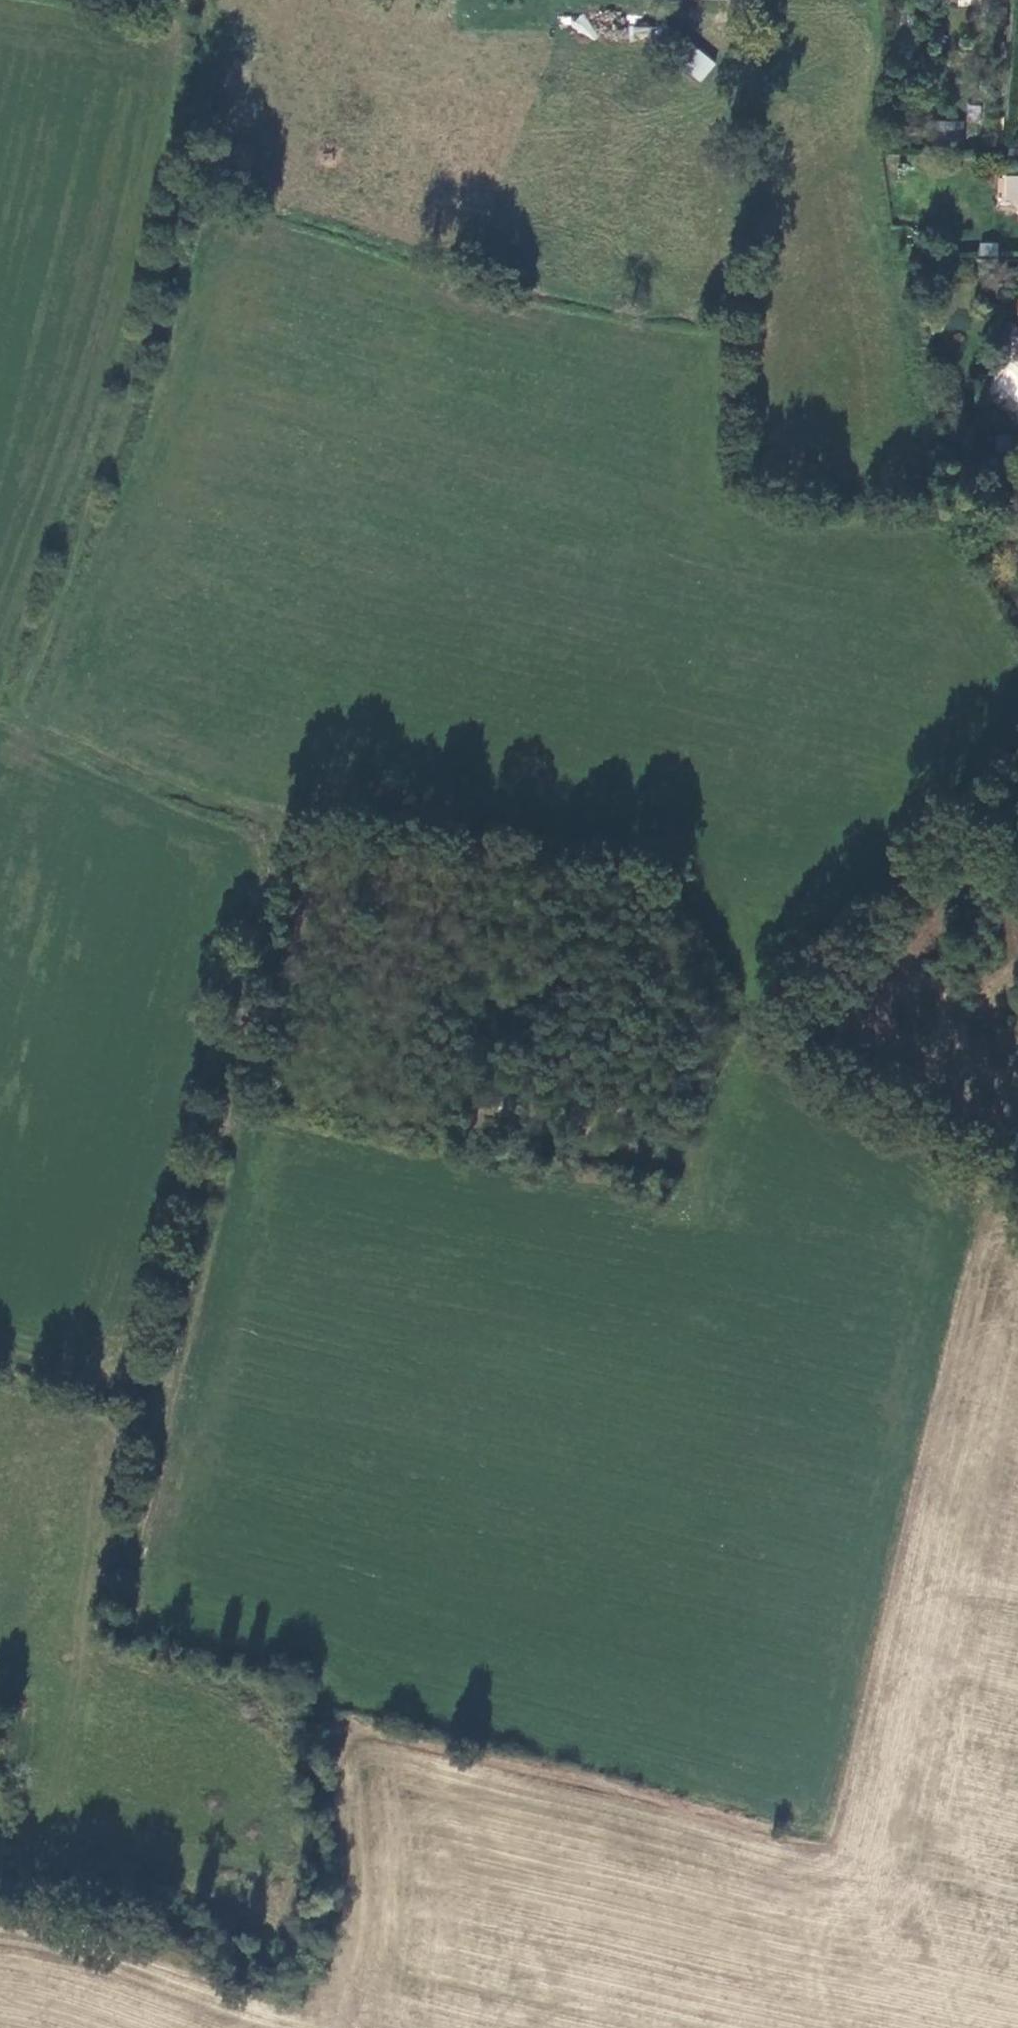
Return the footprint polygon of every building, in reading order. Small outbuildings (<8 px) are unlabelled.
[(700,82),(715,64),(685,39),(670,57),(700,82)] [(945,146),(945,127),(926,128),(926,147),(945,146)] [(945,127),(945,146),(959,146),(958,127),(945,127)]
